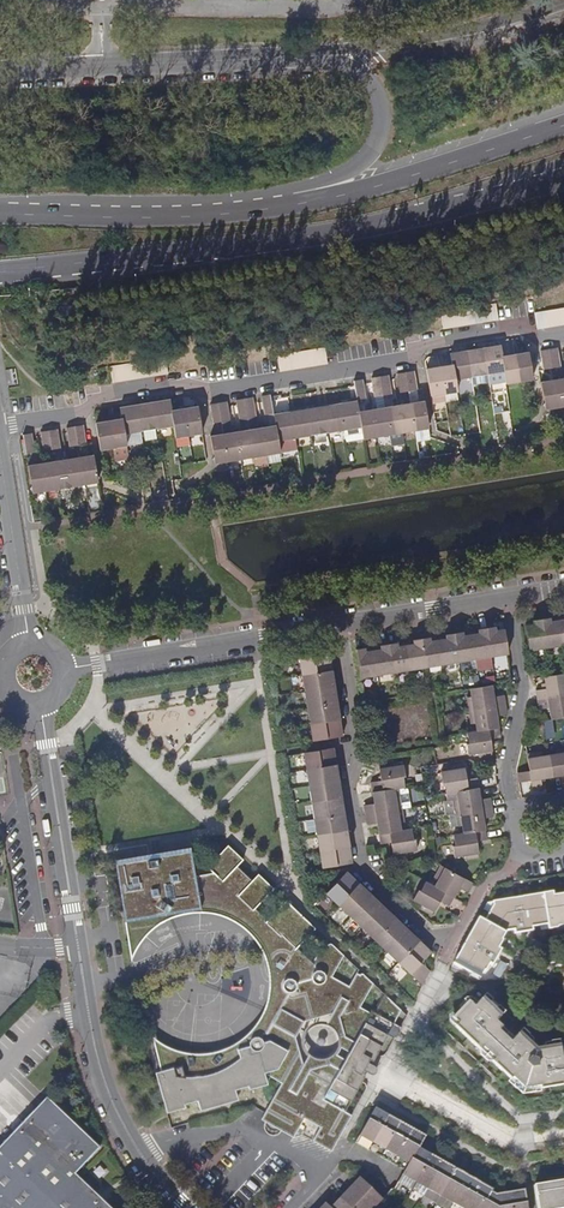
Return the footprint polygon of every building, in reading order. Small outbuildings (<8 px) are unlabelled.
[(563,323),(563,306),(535,311),(538,328),(563,323)] [(327,347),(279,352),(281,368),(329,363),(327,347)] [(489,376),(505,374),(503,357),(502,347),(484,349),(489,376)] [(472,379),(489,376),(484,349),(468,352),(472,379)] [(560,368),(558,354),(557,349),(549,351),(552,370),(560,368)] [(544,371),(552,370),(549,351),(540,352),(544,371)] [(455,381),(472,379),(468,352),(451,355),(453,366),(455,381)] [(529,353),(516,355),(520,383),(533,381),(529,353)] [(516,355),(503,357),(505,374),(507,385),(520,383),(516,355)] [(125,377),(141,377),(140,362),(126,363),(127,372),(124,372),(125,377)] [(453,366),(440,368),(444,395),(457,393),(455,381),(453,366)] [(440,368),(427,370),(431,397),(444,395),(440,368)] [(410,392),(419,391),(416,372),(414,372),(407,373),(410,392)] [(402,394),(410,392),(407,373),(399,375),(400,380),(402,394)] [(393,395),(391,381),(390,376),(381,377),(385,396),(393,395)] [(375,398),(385,396),(381,377),(372,379),(373,384),(375,398)] [(554,381),(558,408),(563,407),(563,379),(554,381)] [(366,399),(363,381),(355,382),(355,386),(358,401),(366,399)] [(554,381),(541,383),(545,410),(558,408),(554,381)] [(458,400),(457,393),(444,395),(446,402),(458,400)] [(266,416),(275,415),(272,400),(271,395),(263,396),(264,401),(266,416)] [(257,417),(255,403),(254,398),(246,399),(249,418),(257,417)] [(240,420),(249,418),(246,399),(237,400),(238,405),(240,420)] [(158,429),(175,427),(172,411),(171,400),(154,403),(158,429)] [(358,401),(341,404),(346,430),(362,427),(360,412),(358,401)] [(230,422),(228,407),(228,402),(220,404),(223,423),(230,422)] [(426,402),(412,404),(417,431),(430,429),(426,402)] [(142,432),(158,429),(154,403),(139,406),(142,432)] [(214,424),(223,423),(220,404),(211,405),(214,424)] [(341,404),(325,407),(329,433),(346,430),(341,404)] [(412,404),(400,406),(404,433),(417,431),(412,404)] [(126,435),(142,432),(139,406),(122,408),(123,419),(126,435)] [(199,406),(185,409),(190,436),(203,434),(199,406)] [(400,406),(386,408),(391,435),(404,433),(400,406)] [(325,407),(308,409),(313,436),(329,433),(325,407)] [(386,408),(374,410),(378,437),(391,435),(386,408)] [(185,409),(172,411),(175,427),(177,439),(190,436),(185,409)] [(308,409),(292,412),(296,439),(313,436),(308,409)] [(374,410),(360,412),(362,427),(364,439),(378,437),(374,410)] [(292,412),(275,415),(277,426),(279,441),(296,439),(292,412)] [(114,449),(127,446),(126,435),(123,419),(110,421),(114,449)] [(102,451),(114,449),(110,421),(97,423),(102,451)] [(80,446),(88,445),(85,426),(77,427),(80,446)] [(268,455),(281,453),(279,441),(277,426),(264,428),(268,455)] [(71,448),(80,446),(77,427),(68,428),(69,433),(71,448)] [(255,457),(268,455),(264,428),(251,430),(255,457)] [(61,449),(59,435),(58,430),(50,431),(54,450),(61,449)] [(242,459),(255,457),(251,430),(238,432),(242,459)] [(45,452),(54,450),(50,431),(41,433),(42,437),(45,452)] [(229,462),(242,459),(238,432),(224,434),(229,462)] [(36,453),(33,439),(32,434),(24,435),(27,455),(36,453)] [(216,464),(229,462),(224,434),(212,437),(216,464)] [(95,456),(82,458),(86,485),(99,483),(95,456)] [(82,458),(68,460),(73,487),(86,485),(82,458)] [(68,460),(56,462),(60,489),(73,487),(68,460)] [(56,462),(43,464),(47,491),(60,489),(56,462)] [(43,464),(29,466),(34,494),(47,491),(43,464)] [(558,616),(542,619),(546,646),(562,644),(558,616)] [(542,619),(525,621),(529,649),(546,646),(542,619)] [(503,624),(486,627),(491,655),(508,653),(503,624)] [(486,627),(470,629),(475,658),(491,655),(486,627)] [(470,629),(454,632),(458,661),(475,658),(470,629)] [(454,632),(437,635),(442,663),(458,661),(454,632)] [(437,635),(421,637),(425,666),(442,663),(437,635)] [(421,637),(404,640),(409,669),(425,666),(421,637)] [(404,640),(388,642),(392,671),(409,669),(404,640)] [(388,642),(371,645),(376,674),(392,671),(388,642)] [(371,645),(355,648),(359,677),(376,674),(371,645)] [(294,659),(298,658),(306,657),(305,646),(292,648),(294,659)] [(298,658),(301,675),(331,670),(328,653),(306,657),(298,658)] [(496,668),(509,667),(508,654),(494,655),(496,668)] [(301,675),(304,691),(333,686),(331,670),(301,675)] [(537,699),(563,694),(563,673),(543,676),(545,688),(535,690),(537,699)] [(467,697),(469,711),(505,705),(504,695),(494,697),(492,684),(470,688),(471,697),(467,697)] [(304,691),(306,707),(336,702),(333,686),(304,691)] [(550,718),(563,716),(563,694),(537,699),(538,708),(548,706),(550,718)] [(306,707),(309,724),(339,719),(336,702),(306,707)] [(476,723),(477,731),(499,727),(497,715),(507,713),(505,705),(469,711),(471,723),(476,723)] [(309,724),(312,741),(331,738),(341,736),(339,719),(309,724)] [(500,737),(499,727),(477,731),(467,733),(468,743),(466,744),(468,755),(480,753),(480,757),(492,755),(492,752),(493,751),(492,739),(500,737)] [(303,752),(305,769),(335,764),(333,748),(303,752)] [(556,749),(557,754),(549,755),(552,777),(563,775),(563,748),(556,749)] [(540,778),(552,777),(549,755),(541,757),(540,752),(526,754),(529,771),(530,780),(532,790),(542,789),(540,778)] [(370,781),(372,792),(395,788),(404,786),(402,776),(405,775),(403,764),(392,765),(391,762),(379,764),(380,768),(378,768),(380,780),(370,781)] [(445,781),(446,792),(447,792),(457,791),(478,787),(477,777),(467,779),(465,767),(463,767),(463,763),(451,765),(451,770),(439,771),(441,782),(445,781)] [(305,769),(308,785),(338,781),(335,764),(305,769)] [(517,773),(519,782),(530,780),(529,771),(517,773)] [(308,785),(311,801),(340,797),(338,781),(308,785)] [(400,795),(402,808),(408,807),(410,805),(408,788),(405,786),(404,786),(395,788),(396,795),(400,795)] [(457,791),(447,792),(448,799),(444,800),(446,814),(455,813),(492,807),(491,797),(480,798),(478,787),(457,791)] [(374,803),(364,805),(366,814),(402,808),(400,795),(396,795),(395,788),(372,792),(374,803)] [(311,801),(314,818),(343,813),(340,797),(311,801)] [(492,807),(455,813),(457,826),(462,826),(463,833),(485,830),(483,819),(494,816),(492,807)] [(404,822),(402,808),(366,814),(367,824),(378,822),(379,833),(401,829),(400,822),(404,822)] [(314,818),(316,834),(346,830),(343,813),(314,818)] [(412,840),(411,828),(401,829),(379,833),(381,844),(391,843),(392,854),(393,854),(393,858),(406,857),(405,852),(417,851),(415,840),(412,840)] [(316,834),(319,851),(348,846),(346,830),(316,834)] [(486,840),(485,830),(463,833),(453,835),(455,846),(452,846),(453,857),(466,855),(466,859),(478,857),(477,853),(478,853),(477,842),(486,840)] [(262,1072),(281,1084),(260,1119),(265,1122),(280,1130),(293,1137),(296,1131),(305,1117),(320,1125),(312,1140),(331,1150),(351,1113),(345,1110),(362,1080),(365,1074),(363,1071),(364,1069),(372,1073),(375,1072),(376,1069),(376,1065),(368,1061),(370,1059),(373,1060),(377,1053),(387,1034),(394,1037),(401,1025),(394,1022),(401,1009),(384,994),(374,1013),(361,1006),(373,983),(361,972),(360,973),(356,972),(349,985),(332,975),(343,955),(330,942),(327,943),(323,941),(314,958),(297,945),(315,926),(296,907),(285,898),(267,918),(255,906),(273,886),(257,872),(252,878),(237,864),(243,858),(227,843),(206,865),(212,871),(218,902),(220,902),(225,904),(231,906),(235,909),(240,912),(245,915),(249,918),(252,922),(256,926),(259,929),(262,932),(264,936),(268,942),(272,952),(270,956),(269,959),(268,963),(270,969),(273,972),(275,973),(276,974),(284,974),(285,979),(282,982),(282,986),(284,990),(290,991),(267,1032),(262,1031),(244,1036),(247,1045),(237,1048),(239,1057),(230,1066),(215,1074),(185,1080),(181,1064),(159,1070),(154,1071),(167,1114),(184,1109),(183,1106),(195,1102),(199,1112),(236,1099),(233,1090),(246,1086),(247,1089),(265,1084),(262,1072)] [(113,859),(125,922),(161,915),(191,909),(196,909),(195,906),(200,905),(194,874),(190,845),(188,846),(188,849),(159,854),(161,863),(145,866),(143,856),(116,861),(116,858),(113,859)] [(319,851),(322,867),(345,864),(351,863),(348,846),(319,851)] [(159,854),(143,856),(145,866),(161,863),(159,854)] [(438,878),(434,885),(454,896),(459,887),(468,891),(473,883),(441,865),(434,876),(438,878)] [(161,915),(125,922),(130,960),(137,945),(148,932),(169,918),(190,912),(199,912),(211,913),(225,917),(237,923),(254,939),(262,952),(266,966),(268,986),(260,1014),(241,1037),(223,1048),(200,1052),(177,1049),(160,1042),(151,1035),(159,1070),(181,1064),(185,1080),(215,1074),(230,1066),(239,1057),(237,1048),(247,1045),(244,1036),(262,1031),(267,1032),(290,991),(284,990),(282,986),(282,982),(285,979),(284,974),(276,974),(275,973),(273,972),(270,969),(268,963),(269,959),(270,956),(272,952),(268,942),(264,936),(262,932),(259,929),(256,926),(252,922),(249,918),(245,915),(240,912),(235,909),(231,906),(225,904),(220,902),(218,902),(212,871),(194,874),(200,905),(195,906),(196,909),(191,909),(161,915)] [(325,893),(338,904),(359,883),(346,871),(325,893)] [(448,906),(454,896),(434,885),(426,881),(420,891),(418,890),(413,899),(422,905),(421,908),(431,914),(433,910),(434,911),(440,901),(448,906)] [(338,904),(350,916),(370,894),(359,883),(338,904)] [(523,931),(523,927),(532,926),(548,923),(549,927),(558,926),(558,925),(563,924),(563,892),(554,894),(553,890),(493,900),(494,903),(485,919),(480,917),(455,962),(480,976),(484,969),(486,969),(490,961),(494,954),(498,947),(502,939),(501,938),(506,930),(515,928),(516,932),(523,931)] [(350,916),(362,927),(382,905),(370,894),(350,916)] [(362,927),(374,938),(394,917),(382,905),(362,927)] [(374,938),(386,950),(406,929),(394,917),(374,938)] [(386,950),(398,961),(418,940),(406,929),(386,950)] [(398,961),(410,972),(421,961),(430,952),(418,940),(398,961)] [(430,969),(421,961),(410,972),(422,984),(430,969)] [(50,993),(42,998),(48,1007),(56,1001),(50,993)] [(562,1056),(561,1042),(557,1043),(557,1038),(550,1039),(551,1044),(537,1047),(527,1036),(530,1033),(525,1029),(522,1032),(520,1030),(510,1040),(499,1029),(502,1025),(496,1019),(502,1013),(499,1011),(502,1007),(499,1004),(497,1004),(491,999),(491,997),(488,995),(486,998),(483,995),(474,1005),(468,999),(452,1016),(458,1022),(455,1025),(480,1049),(483,1046),(495,1056),(492,1060),(509,1076),(511,1075),(524,1087),(541,1085),(541,1087),(563,1084),(563,1055),(562,1056)] [(75,1174),(100,1148),(46,1098),(35,1109),(23,1122),(18,1128),(6,1140),(0,1146),(0,1207),(110,1207),(75,1174)] [(369,1150),(388,1116),(375,1109),(356,1143),(369,1150)] [(381,1157),(400,1123),(388,1116),(369,1150),(381,1157)] [(280,1130),(265,1122),(265,1124),(264,1126),(265,1129),(266,1131),(268,1133),(270,1134),(271,1135),(273,1135),(275,1134),(278,1133),(280,1130)] [(393,1164),(413,1130),(400,1123),(381,1157),(393,1164)] [(405,1171),(419,1148),(425,1137),(413,1130),(393,1164),(405,1171)] [(399,1182),(411,1189),(430,1154),(419,1148),(405,1171),(399,1182)] [(411,1189),(423,1196),(443,1161),(430,1154),(411,1189)] [(423,1196),(436,1203),(456,1169),(443,1161),(423,1196)] [(445,1207),(449,1207),(468,1175),(456,1169),(436,1203),(445,1207)] [(481,1182),(468,1175),(449,1207),(466,1207),(481,1182)] [(382,1199),(374,1192),(359,1178),(350,1187),(371,1207),(373,1207),(382,1199)] [(535,1184),(538,1207),(561,1207),(563,1207),(563,1179),(535,1184)] [(491,1191),(493,1189),(481,1182),(466,1207),(481,1207),(491,1191)] [(379,1186),(374,1192),(382,1199),(387,1193),(379,1186)] [(350,1187),(340,1197),(352,1207),(371,1207),(350,1187)] [(524,1189),(510,1191),(513,1207),(527,1207),(524,1189)] [(496,1193),(491,1191),(481,1207),(498,1207),(496,1193)] [(510,1191),(496,1193),(498,1207),(513,1207),(510,1191)] [(340,1197),(329,1207),(330,1207),(352,1207),(340,1197)]
